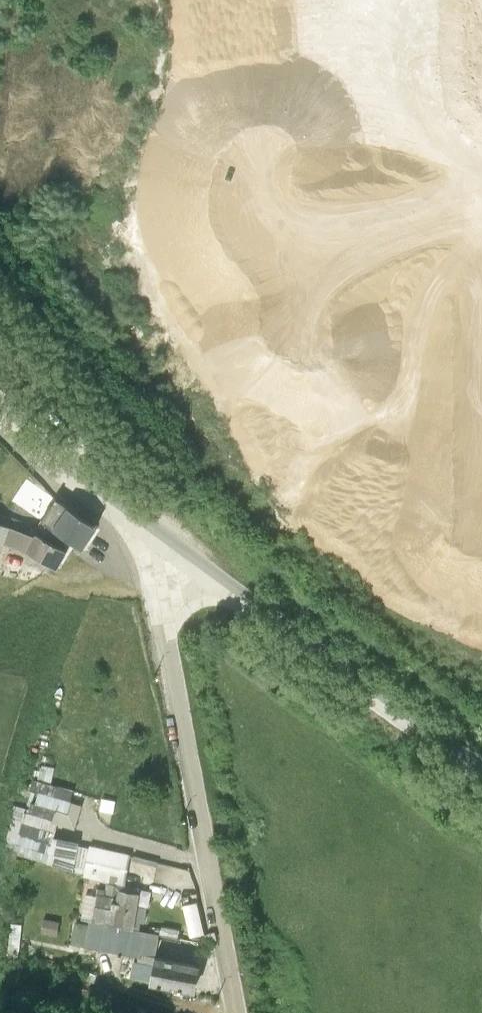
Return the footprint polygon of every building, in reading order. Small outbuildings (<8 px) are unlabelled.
[(83,548),(97,529),(56,500),(42,520),(83,548)] [(0,522),(0,549),(3,550),(6,543),(55,568),(67,550),(0,522)] [(74,791),(41,781),(31,815),(57,823),(75,829),(83,805),(71,802),(74,791)] [(46,863),(57,823),(31,815),(24,813),(12,853),(46,863)] [(130,855),(91,848),(85,876),(124,884),(130,855)] [(118,883),(115,898),(86,895),(81,919),(133,929),(139,889),(118,883)] [(158,939),(88,924),(84,945),(134,957),(129,978),(148,982),(158,939)] [(201,966),(155,958),(150,984),(196,993),(201,966)]
